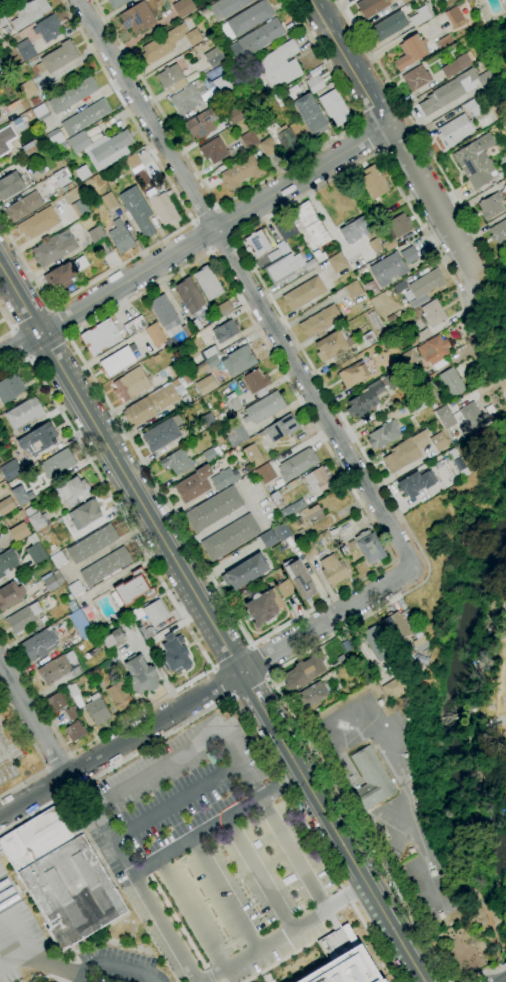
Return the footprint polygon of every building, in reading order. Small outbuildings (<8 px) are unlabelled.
[(14,10),(31,0),(32,1),(34,0),(45,0),(50,10),(39,17),(40,18),(29,25),(28,24),(16,32),(9,22),(18,17),(14,10)] [(112,10),(106,0),(129,0),(112,10)] [(118,16),(144,0),(147,0),(158,21),(134,35),(130,27),(125,30),(121,24),(122,23),(118,16)] [(177,18),(194,10),(190,0),(179,0),(171,4),(177,18)] [(214,3),(219,0),(254,0),(223,19),(223,18),(217,22),(208,7),(214,4),(214,3)] [(219,26),(263,0),(266,0),(274,14),(228,42),(219,26)] [(355,4),(362,0),(392,0),(393,3),(364,20),(361,15),(359,16),(356,12),(358,10),(354,4),(355,4)] [(414,27),(408,18),(409,18),(417,13),(415,10),(425,4),(433,16),(414,27)] [(452,26),(443,13),(455,6),(463,19),(452,26)] [(378,43),(369,28),(370,28),(399,10),(408,25),(378,43)] [(45,44),(38,32),(35,35),(32,29),(35,27),(34,25),(52,14),(61,27),(57,29),(60,34),(45,44)] [(236,62),(227,47),(236,42),(236,41),(275,18),(284,34),(245,57),(236,62)] [(146,65),(140,55),(143,53),(140,48),(141,47),(183,23),(185,28),(188,26),(190,30),(182,35),(184,37),(173,44),(176,49),(151,64),(150,62),(146,65)] [(191,47),(184,35),(195,28),(202,40),(191,47)] [(399,72),(393,62),(398,59),(397,58),(400,56),(401,57),(405,54),(399,45),(416,34),(421,41),(424,39),(426,42),(422,45),(427,53),(399,72)] [(439,50),(434,43),(447,35),(451,42),(439,50)] [(23,62),(13,46),(26,38),(27,39),(36,54),(23,62)] [(48,74),(45,70),(40,73),(35,65),(41,62),(39,59),(60,46),(59,44),(68,39),(72,45),(73,45),(76,50),(75,51),(79,56),(48,74)] [(267,92),(257,76),(261,73),(255,62),(276,49),(275,49),(292,39),(299,52),(292,56),(302,74),(273,91),(272,89),(267,92)] [(211,69),(202,55),(216,47),(225,62),(211,69)] [(446,79),(440,69),(455,59),(465,53),(471,64),(446,79)] [(168,96),(164,90),(155,76),(163,71),(162,69),(167,66),(166,66),(171,62),(173,65),(175,64),(187,84),(168,96)] [(410,93),(401,76),(420,65),(424,72),(426,70),(432,80),(410,93)] [(424,117),(417,105),(427,99),(425,97),(432,93),(431,92),(449,82),(448,80),(456,75),(457,77),(460,75),(460,74),(471,67),(477,77),(487,70),(494,83),(482,90),(479,84),(442,107),(441,107),(424,117)] [(221,98),(210,82),(224,74),(234,90),(221,98)] [(312,94),(305,82),(317,75),(324,87),(312,94)] [(55,115),(47,102),(90,76),(98,89),(55,115)] [(26,100),(18,86),(28,80),(36,93),(26,100)] [(179,116),(168,98),(171,96),(171,95),(174,94),(184,89),(183,88),(186,87),(193,83),(196,89),(202,85),(208,95),(201,99),(203,102),(179,116)] [(336,128),(318,99),(334,89),(352,118),(336,128)] [(314,137),(312,134),(311,135),(292,103),(309,93),(327,124),(326,125),(328,129),(314,137)] [(68,137),(60,124),(103,98),(111,111),(68,137)] [(474,117),(469,109),(465,111),(462,106),(473,99),(481,112),(474,117)] [(38,122),(31,110),(42,103),(43,103),(49,116),(38,122)] [(232,125),(226,114),(241,105),(242,107),(247,104),(252,112),(245,117),(232,125)] [(195,141),(193,136),(191,137),(183,124),(183,123),(214,105),(221,117),(212,123),(214,126),(212,127),(214,130),(195,141)] [(266,158),(257,144),(270,137),(264,126),(265,126),(259,117),(260,116),(257,112),(260,110),(263,116),(267,113),(273,121),(272,122),(273,124),(274,124),(279,128),(284,125),(286,129),(288,127),(297,144),(284,151),(281,146),(278,148),(279,150),(266,158)] [(445,150),(436,135),(439,133),(437,129),(463,113),(474,131),(457,142),(458,142),(445,150)] [(10,151),(0,157),(0,129),(9,124),(17,137),(9,142),(12,148),(9,149),(10,151)] [(96,172),(83,149),(74,155),(66,141),(82,130),(85,134),(95,127),(98,133),(88,139),(91,144),(103,136),(109,139),(126,129),(133,142),(125,147),(129,153),(96,172)] [(53,148),(46,135),(57,128),(64,141),(53,148)] [(246,150),(239,137),(251,130),(259,143),(246,150)] [(474,190),(457,162),(456,163),(451,155),(488,132),(490,136),(492,136),(493,138),(493,140),(495,144),(483,151),(487,159),(489,159),(492,163),(491,166),(497,174),(492,177),(492,179),(474,190)] [(212,165),(208,158),(205,160),(198,148),(218,136),(229,155),(212,165)] [(24,157),(19,147),(31,141),(36,151),(24,157)] [(229,191),(219,174),(251,156),(250,154),(258,150),(262,158),(258,160),(264,171),(251,178),(250,177),(240,182),(241,184),(229,191)] [(131,171),(124,159),(134,153),(141,165),(131,171)] [(372,201),(359,179),(365,175),(362,171),(373,164),(389,190),(372,201)] [(80,181),(74,171),(85,165),(91,175),(80,181)] [(40,199),(33,185),(63,168),(63,169),(65,168),(72,179),(69,180),(70,182),(40,199)] [(108,185),(101,174),(107,170),(114,182),(108,185)] [(1,202),(0,200),(0,180),(15,171),(25,188),(1,202)] [(13,224),(4,210),(35,190),(43,205),(13,224)] [(109,210),(101,197),(110,191),(110,192),(118,205),(109,210)] [(485,222),(484,220),(483,221),(481,217),(482,216),(479,212),(481,211),(480,209),(480,210),(477,206),(478,205),(478,204),(497,192),(503,202),(501,203),(505,209),(485,222)] [(163,226),(147,199),(158,193),(159,195),(163,193),(179,220),(171,225),(169,222),(163,226)] [(78,219),(70,206),(82,198),(90,212),(78,219)] [(143,239),(126,210),(138,203),(157,233),(149,238),(148,236),(143,239)] [(314,247),(293,212),(307,203),(328,238),(314,247)] [(29,240),(27,236),(25,238),(22,233),(19,234),(15,226),(34,216),(33,214),(36,213),(36,214),(50,206),(59,223),(48,230),(49,231),(46,232),(46,231),(29,240)] [(396,238),(389,228),(384,232),(381,227),(401,213),(411,228),(396,238)] [(283,241),(272,223),(286,214),(297,232),(283,241)] [(348,245),(339,230),(344,226),(343,224),(352,218),(353,221),(365,214),(374,229),(368,233),(368,234),(364,236),(362,232),(358,234),(360,238),(348,245)] [(116,228),(112,222),(118,218),(135,246),(120,255),(107,233),(116,228)] [(488,229),(505,218),(505,241),(498,246),(495,240),(492,242),(488,237),(491,235),(488,229)] [(105,237),(93,244),(86,233),(98,225),(105,237)] [(78,247),(41,269),(38,263),(36,264),(32,258),(34,257),(30,251),(67,229),(78,247)] [(255,259),(252,253),(254,252),(250,245),(247,246),(244,240),(250,236),(249,235),(253,233),(253,234),(260,230),(271,250),(255,259)] [(374,254),(368,243),(376,238),(382,249),(374,254)] [(387,252),(382,244),(392,238),(397,245),(387,252)] [(102,257),(95,246),(105,240),(112,251),(102,257)] [(275,245),(282,241),(284,243),(285,242),(290,250),(288,251),(288,252),(282,255),(275,245)] [(407,265),(399,253),(410,246),(418,258),(407,265)] [(281,256),(269,262),(265,255),(277,249),(281,256)] [(381,288),(368,268),(395,251),(408,272),(398,278),(396,275),(389,279),(391,282),(381,288)] [(335,274),(326,260),(339,252),(348,265),(335,274)] [(283,255),(284,257),(290,254),(292,257),(298,253),(305,263),(313,259),(317,265),(306,272),(303,266),(293,272),(294,273),(273,286),(263,268),(270,264),(283,255)] [(61,290),(58,286),(51,290),(42,277),(48,273),(48,274),(61,265),(62,266),(68,262),(69,263),(71,262),(72,262),(82,256),(88,265),(77,272),(77,273),(74,275),(77,280),(72,283),(61,290)] [(208,302),(193,275),(203,269),(202,267),(208,264),(224,293),(208,302)] [(407,286),(436,268),(445,283),(436,289),(436,288),(415,300),(407,286)] [(291,312),(282,298),(281,297),(316,275),(325,291),(315,297),(317,300),(303,308),(301,306),(291,312)] [(189,316),(173,288),(181,283),(180,281),(189,276),(204,304),(199,307),(200,309),(189,316)] [(351,300),(343,287),(355,280),(363,292),(351,300)] [(162,328),(147,303),(163,294),(178,319),(177,319),(180,323),(165,332),(162,328)] [(433,327),(428,320),(426,322),(424,318),(426,317),(421,309),(436,299),(447,318),(433,327)] [(221,317),(216,307),(227,300),(232,310),(221,317)] [(306,340),(297,325),(298,325),(308,319),(308,318),(310,316),(310,317),(321,311),(320,310),(323,308),(324,310),(333,304),(342,319),(333,325),(335,327),(317,338),(315,335),(306,340)] [(129,337),(122,326),(140,315),(146,326),(129,337)] [(194,332),(189,323),(196,318),(202,328),(194,332)] [(92,356),(87,348),(85,344),(79,336),(82,334),(82,333),(85,332),(88,330),(89,331),(95,327),(108,319),(112,326),(114,325),(118,331),(117,331),(121,339),(119,340),(107,348),(107,347),(100,351),(101,352),(98,354),(95,356),(94,355),(92,356)] [(220,344),(211,331),(231,319),(233,323),(235,322),(238,326),(236,327),(239,333),(220,344)] [(155,347),(144,330),(155,322),(155,323),(166,340),(155,347)] [(185,338),(180,328),(188,323),(193,333),(185,338)] [(419,343),(415,335),(427,328),(431,336),(419,343)] [(321,363),(315,354),(316,353),(314,350),(317,348),(314,344),(338,330),(338,331),(340,329),(345,337),(347,336),(348,338),(351,337),(354,343),(348,347),(348,348),(327,360),(321,363)] [(366,348),(359,338),(359,337),(370,331),(377,341),(366,348)] [(433,372),(430,367),(427,369),(415,347),(438,334),(442,341),(445,339),(449,347),(445,349),(448,355),(443,358),(447,365),(433,372)] [(230,378),(221,362),(227,358),(226,357),(246,345),(251,354),(256,363),(237,375),(236,374),(230,378)] [(108,378),(105,373),(103,374),(99,369),(102,367),(99,363),(127,346),(136,361),(108,378)] [(203,361),(199,354),(201,352),(202,353),(214,346),(219,353),(216,354),(215,353),(203,361)] [(407,368),(400,355),(412,348),(419,360),(407,368)] [(214,355),(219,363),(196,377),(192,369),(214,355)] [(174,378),(168,366),(169,366),(178,360),(185,371),(174,378)] [(346,389),(337,374),(352,365),(360,360),(365,369),(366,368),(370,375),(366,377),(366,378),(349,388),(349,387),(346,389)] [(124,403),(112,383),(139,367),(151,387),(124,403)] [(451,399),(437,376),(452,367),(459,379),(460,378),(463,382),(461,383),(465,390),(451,399)] [(255,401),(241,379),(256,369),(261,376),(265,374),(271,383),(267,386),(270,391),(255,401)] [(2,405),(0,402),(0,382),(1,381),(0,379),(0,375),(3,373),(6,378),(16,373),(26,390),(2,405)] [(186,386),(181,377),(185,374),(191,383),(186,386)] [(202,396),(194,384),(210,374),(218,387),(202,396)] [(430,402),(419,381),(427,376),(437,395),(436,396),(437,398),(430,402)] [(131,428),(127,421),(127,422),(121,412),(125,410),(124,410),(145,397),(145,396),(169,382),(170,383),(176,379),(180,385),(181,384),(185,390),(177,395),(179,399),(159,411),(158,409),(155,411),(157,414),(134,427),(133,426),(131,428)] [(359,420),(358,418),(357,419),(356,418),(354,415),(350,418),(345,410),(350,407),(347,402),(367,390),(366,387),(378,380),(384,391),(375,396),(379,404),(374,406),(375,407),(372,409),(371,408),(368,410),(370,413),(365,416),(359,420)] [(254,426),(250,420),(244,424),(241,419),(246,415),(243,410),(244,410),(275,390),(285,407),(254,426)] [(14,430),(4,414),(34,396),(36,399),(37,399),(40,405),(45,414),(38,419),(37,417),(14,430)] [(232,414),(226,404),(236,398),(242,408),(232,414)] [(463,438),(457,428),(465,424),(458,411),(458,410),(473,402),(480,414),(482,413),(485,418),(483,419),(486,424),(463,438)] [(445,430),(434,412),(445,405),(456,423),(445,430)] [(203,430),(196,420),(198,419),(209,412),(215,422),(203,430)] [(272,443),(268,437),(262,440),(258,433),(289,414),(298,429),(288,435),(287,434),(272,443)] [(152,453),(141,435),(170,417),(171,418),(176,415),(181,423),(175,426),(181,436),(152,453)] [(377,451),(375,448),(372,450),(366,440),(369,439),(367,435),(393,419),(398,428),(397,428),(401,436),(377,451)] [(32,457),(27,448),(22,451),(16,441),(48,421),(58,436),(54,438),(55,439),(56,441),(55,444),(52,446),(51,445),(32,457)] [(231,449),(224,435),(227,434),(224,429),(239,421),(248,438),(231,449)] [(391,475),(382,459),(390,454),(388,451),(396,446),(396,445),(410,437),(410,438),(425,430),(428,435),(424,438),(428,444),(423,446),(424,448),(420,450),(420,449),(417,450),(421,457),(408,465),(408,464),(391,475)] [(437,452),(428,439),(440,432),(448,445),(437,452)] [(242,450),(253,443),(264,462),(257,466),(254,461),(249,463),(242,450)] [(50,480),(49,478),(47,479),(39,466),(42,464),(41,463),(67,447),(77,464),(50,480)] [(176,476),(171,469),(169,470),(167,467),(162,469),(158,462),(158,461),(182,447),(187,455),(186,456),(188,459),(189,458),(194,465),(176,476)] [(284,483),(278,473),(280,473),(277,468),(279,467),(278,465),(307,448),(308,449),(310,447),(319,462),(284,483)] [(462,478),(447,452),(454,448),(469,473),(462,478)] [(5,483),(0,474),(0,467),(13,459),(21,473),(5,483)] [(263,485),(254,470),(267,462),(276,477),(263,485)] [(184,505),(173,487),(195,474),(193,471),(204,465),(210,476),(203,480),(209,490),(184,505)] [(303,477),(321,467),(324,465),(331,476),(329,477),(334,485),(314,496),(303,477)] [(209,478),(215,491),(240,479),(233,466),(209,478)] [(409,500),(404,491),(401,492),(396,483),(416,471),(419,476),(427,471),(427,472),(430,470),(437,482),(434,484),(435,484),(426,490),(424,487),(416,492),(418,495),(409,500)] [(68,510),(64,503),(59,505),(51,491),(62,484),(76,476),(79,481),(83,478),(93,495),(68,510)] [(195,534),(183,514),(232,484),(244,504),(195,534)] [(19,507),(10,491),(20,485),(25,494),(30,491),(34,497),(29,500),(29,501),(19,507)] [(274,502),(270,495),(276,490),(281,497),(274,502)] [(1,517),(0,515),(0,502),(9,497),(15,508),(1,517)] [(77,531),(67,514),(91,499),(92,500),(94,499),(99,507),(97,509),(102,516),(77,531)] [(306,508),(284,521),(279,512),(301,499),(306,508)] [(306,522),(301,515),(307,512),(306,510),(315,504),(323,517),(317,521),(315,519),(312,521),(311,519),(306,522)] [(35,532),(27,518),(28,517),(24,511),(32,506),(36,513),(38,511),(41,516),(44,513),(50,523),(35,532)] [(211,562),(200,542),(249,513),(261,533),(211,562)] [(15,544),(7,532),(8,531),(22,522),(30,534),(15,544)] [(271,530),(284,522),(292,535),(280,542),(279,541),(271,530)] [(74,565),(65,550),(66,549),(107,525),(107,524),(109,523),(119,538),(74,565)] [(279,541),(265,549),(258,537),(271,529),(271,530),(279,541)] [(370,565),(369,564),(368,564),(355,543),(356,543),(353,539),(359,535),(358,534),(362,531),(363,533),(366,531),(368,534),(372,532),(387,556),(378,561),(378,560),(370,565)] [(35,565),(26,550),(32,546),(27,538),(33,534),(48,557),(35,565)] [(306,559),(299,547),(309,541),(316,552),(306,559)] [(87,588),(79,572),(123,546),(132,561),(87,588)] [(5,575),(0,578),(0,556),(10,549),(11,550),(13,549),(20,560),(17,563),(18,564),(8,571),(7,569),(4,571),(6,574),(5,575)] [(57,568),(50,557),(60,551),(67,562),(57,568)] [(234,591),(228,582),(226,583),(222,576),(224,575),(224,574),(259,553),(269,570),(234,591)] [(331,589),(320,572),(323,569),(319,562),(332,554),(337,562),(340,560),(350,577),(348,579),(347,577),(334,586),(331,589)] [(307,600),(305,597),(302,600),(283,568),(297,560),(316,592),(313,593),(313,594),(310,596),(310,598),(307,600)] [(125,608),(112,588),(121,582),(123,584),(133,578),(130,573),(140,566),(157,593),(146,599),(143,594),(132,601),(133,602),(125,608)] [(49,593),(42,581),(52,576),(58,573),(64,583),(58,587),(49,593)] [(74,598),(67,587),(77,580),(84,592),(74,598)] [(283,599),(275,587),(287,580),(294,592),(283,599)] [(23,599),(0,611),(0,589),(13,581),(17,587),(21,585),(26,594),(21,597),(23,599)] [(258,629),(255,629),(253,626),(253,623),(254,622),(252,619),(251,619),(246,611),(246,610),(244,605),(252,600),(251,599),(252,595),(255,594),(259,594),(260,595),(273,588),(284,607),(277,612),(278,613),(273,616),(273,617),(265,622),(264,621),(260,624),(261,624),(260,628),(258,629)] [(153,627),(142,609),(159,599),(168,615),(164,617),(165,619),(153,627)] [(72,613),(66,603),(73,600),(78,609),(72,613)] [(17,637),(16,635),(14,636),(4,619),(27,606),(28,607),(36,602),(42,612),(33,617),(36,622),(22,631),(23,633),(17,637)] [(134,622),(129,612),(138,607),(143,616),(134,622)] [(78,609),(79,609),(94,633),(83,640),(68,616),(72,613),(78,609)] [(395,643),(381,621),(397,611),(411,633),(395,643)] [(374,662),(389,655),(375,625),(361,631),(374,662)] [(31,662),(20,644),(50,626),(52,631),(53,630),(59,639),(54,642),(56,647),(48,652),(49,653),(39,659),(38,658),(31,662)] [(145,640),(138,629),(142,626),(144,630),(149,627),(154,635),(145,640)] [(108,650),(107,649),(101,638),(118,628),(125,639),(117,644),(119,646),(113,649),(112,648),(108,650)] [(184,669),(187,670),(190,668),(190,665),(191,665),(186,656),(189,654),(183,645),(181,646),(179,644),(184,642),(180,635),(176,637),(175,637),(174,637),(172,632),(163,637),(166,642),(161,645),(165,652),(160,655),(164,661),(161,662),(166,671),(169,669),(171,673),(172,672),(173,675),(182,670),(184,669)] [(47,686),(42,678),(41,679),(36,670),(46,665),(45,664),(52,660),(53,660),(63,654),(63,655),(72,651),(80,665),(71,670),(72,671),(47,686)] [(136,695),(133,690),(131,692),(127,684),(130,682),(126,675),(129,674),(123,664),(139,654),(146,667),(149,665),(150,668),(152,667),(155,672),(154,673),(158,681),(156,682),(158,685),(156,686),(157,688),(151,692),(150,690),(141,695),(140,693),(136,695)] [(287,692),(283,685),(287,683),(282,675),(295,668),(293,665),(301,661),(302,662),(316,654),(326,671),(291,692),(290,690),(287,692)] [(94,682),(88,670),(95,666),(102,677),(94,682)] [(387,700),(380,688),(393,679),(401,692),(387,700)] [(119,713),(105,690),(120,681),(133,704),(119,713)] [(302,712),(294,698),(320,682),(328,696),(302,712)] [(53,713),(46,700),(60,692),(68,704),(53,713)] [(96,726),(83,706),(92,701),(89,697),(97,692),(112,717),(106,721),(107,722),(101,725),(100,724),(96,726)] [(70,721),(64,711),(74,705),(80,715),(70,721)] [(78,720),(82,728),(83,727),(87,733),(71,742),(63,729),(78,720)] [(360,814),(354,804),(371,793),(349,757),(368,745),(397,792),(360,814)] [(3,850),(0,852),(0,838),(62,801),(82,834),(17,873),(3,850)] [(82,834),(128,912),(59,952),(46,930),(49,928),(17,873),(82,834)] [(361,941),(295,981),(386,981),(361,941)]
